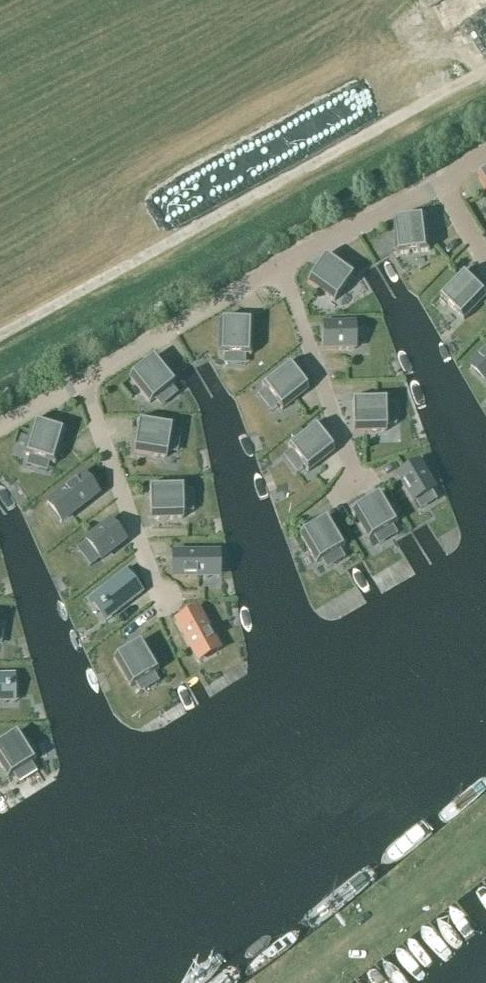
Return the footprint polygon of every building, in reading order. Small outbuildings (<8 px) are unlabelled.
[(430,252),(426,219),(393,223),(397,255),(430,252)] [(353,275),(327,256),(307,283),(334,302),(353,275)] [(464,274),(441,298),(464,321),(485,298),(485,296),(464,274)] [(218,355),(251,356),(252,323),(219,322),(218,355)] [(355,350),(355,326),(323,327),(323,351),(355,350)] [(480,352),(484,356),(471,369),(485,384),(485,345),(480,352)] [(174,382),(153,356),(128,377),(149,403),(174,382)] [(282,411),(308,391),(288,365),(262,385),(282,411)] [(385,399),(352,400),(353,433),(386,432),(385,399)] [(134,453),(166,459),(172,426),(139,421),(134,453)] [(33,424),(23,456),(55,466),(65,434),(33,424)] [(294,441),(287,447),(308,473),(334,452),(314,426),(304,434),(300,429),(291,436),(294,441)] [(26,430),(22,441),(28,442),(31,431),(26,430)] [(417,464),(397,476),(413,503),(433,491),(417,464)] [(84,475),(54,497),(68,516),(98,495),(84,475)] [(181,488),(148,488),(148,522),(182,521),(181,488)] [(380,495),(352,512),(369,541),(397,524),(389,509),(383,499),(380,495)] [(387,496),(383,499),(389,509),(393,506),(387,496)] [(338,546),(321,516),(309,523),(306,518),(296,524),(299,529),(292,533),(309,562),(337,545),(338,546)] [(110,524),(85,544),(99,562),(124,542),(110,524)] [(219,579),(219,555),(172,555),(172,579),(219,579)] [(94,596),(102,605),(100,606),(103,610),(104,609),(112,618),(143,593),(126,571),(94,596)] [(135,573),(130,577),(137,586),(142,582),(135,573)] [(196,611),(175,623),(193,655),(198,664),(219,652),(214,643),(196,611)] [(159,671),(142,642),(114,659),(130,688),(159,671)] [(0,750),(0,773),(7,785),(35,768),(18,739),(0,750)] [(30,741),(26,744),(31,754),(36,751),(30,741)]
